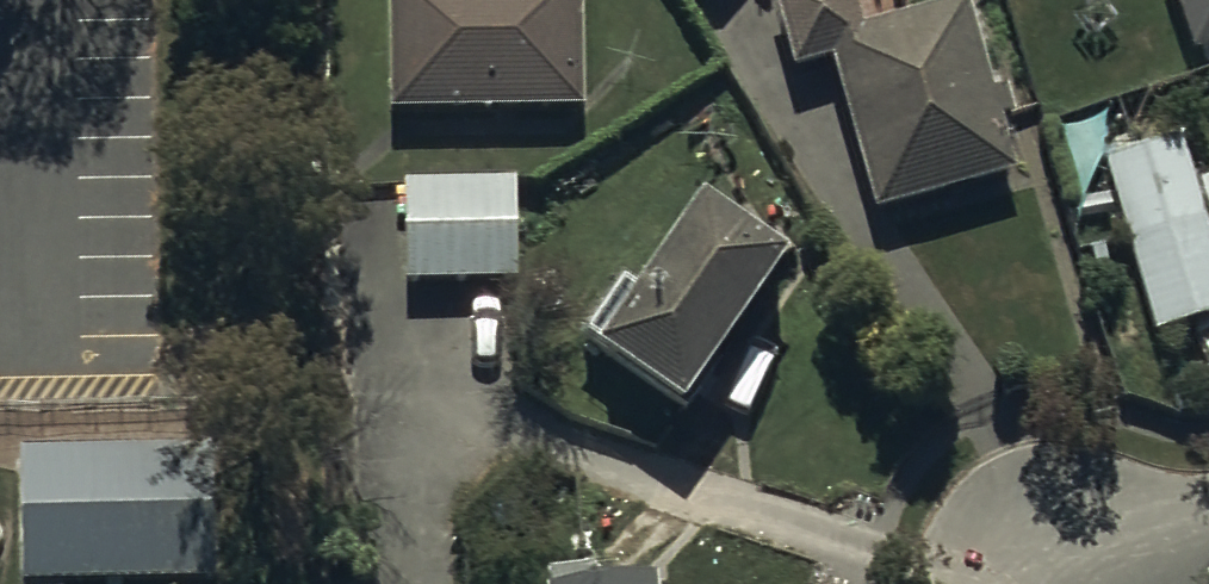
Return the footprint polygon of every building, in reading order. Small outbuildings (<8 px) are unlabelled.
[(388,121),(583,121),(582,0),(387,0),(388,121)] [(694,13),(715,0),(687,0),(694,13)] [(875,220),(1019,187),(1005,130),(1013,128),(1007,100),(992,104),(970,11),(866,36),(857,0),(770,0),(789,83),(840,72),(875,220)] [(1200,67),(1208,65),(1208,0),(1178,0),(1200,67)] [(1104,167),(1149,327),(1111,338),(1128,398),(1167,387),(1155,342),(1208,327),(1208,235),(1183,144),(1104,167)] [(516,190),(403,189),(402,293),(515,294),(516,190)] [(704,225),(641,311),(620,296),(582,348),(602,363),(596,371),(682,435),(790,288),(704,225)] [(21,459),(23,583),(220,583),(217,455),(21,459)]
